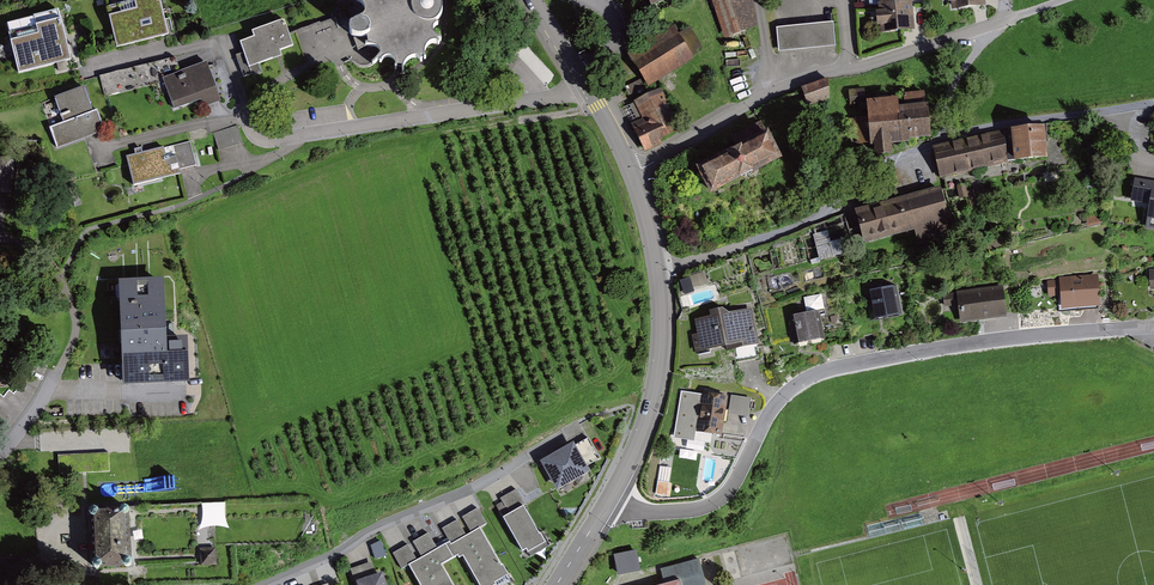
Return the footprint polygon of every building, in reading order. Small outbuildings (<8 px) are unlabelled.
[(116,48),(169,36),(160,0),(105,0),(116,48)] [(363,2),(357,0),(350,0),(340,3),(337,14),(343,26),(350,30),(351,36),(360,39),(367,38),(369,45),(375,47),(380,52),(379,58),(381,61),(390,58),(396,64),(395,69),(402,71),(406,62),(415,58),(424,63),(425,52),(431,44),(439,43),(433,33),(435,27),(440,18),(442,8),(438,0),(363,0),(363,2)] [(726,32),(755,23),(748,0),(715,0),(726,32)] [(884,29),(902,28),(913,27),(911,0),(883,0),(884,29)] [(58,11),(7,22),(18,74),(72,59),(58,11)] [(284,21),(253,32),(254,38),(239,43),(248,68),(282,56),(280,51),(293,46),(284,21)] [(804,24),(777,26),(779,49),(834,45),(832,21),(804,24)] [(677,30),(633,57),(652,86),(695,59),(677,30)] [(206,62),(163,78),(174,110),(200,101),(203,108),(221,102),(206,62)] [(129,87),(128,70),(102,72),(104,89),(129,87)] [(809,105),(832,98),(825,79),(803,86),(809,105)] [(662,144),(660,140),(684,128),(663,86),(635,100),(644,118),(632,123),(646,151),(662,144)] [(85,88),(41,104),(58,149),(105,132),(98,110),(93,112),(85,88)] [(891,143),(930,138),(923,90),(903,92),(905,109),(897,110),(896,100),(864,105),(870,146),(873,146),(875,158),(893,155),(891,143)] [(237,126),(214,132),(219,151),(242,144),(237,126)] [(1013,130),(1016,163),(1051,159),(1047,127),(1013,130)] [(1008,128),(935,146),(943,179),(1016,161),(1008,128)] [(772,131),(703,165),(716,192),(785,157),(772,131)] [(190,142),(126,158),(133,186),(181,175),(179,170),(195,166),(190,142)] [(0,158),(0,194),(13,195),(15,159),(0,158)] [(1152,204),(1148,227),(1153,228),(1153,179),(1138,176),(1134,200),(1152,204)] [(920,246),(956,236),(942,186),(855,210),(865,246),(916,232),(920,246)] [(816,233),(819,257),(847,253),(844,237),(832,238),(831,231),(816,233)] [(1102,309),(1101,274),(1052,275),(1053,294),(1063,294),(1064,310),(1102,309)] [(162,283),(121,285),(125,387),(188,384),(186,357),(166,358),(162,283)] [(960,319),(1005,315),(1003,287),(946,291),(947,306),(959,305),(960,319)] [(896,288),(868,293),(873,319),(901,314),(896,288)] [(712,317),(696,320),(699,336),(694,337),(697,353),(727,347),(728,351),(737,350),(739,359),(757,356),(755,346),(758,345),(752,310),(727,315),(722,311),(711,313),(712,317)] [(819,313),(791,318),(795,345),(824,340),(819,313)] [(682,392),(674,438),(695,442),(696,431),(722,436),(729,397),(704,392),(703,396),(682,392)] [(573,446),(543,463),(558,490),(589,473),(585,467),(600,459),(589,439),(574,447),(573,446)] [(526,506),(516,490),(501,499),(505,507),(498,511),(522,552),(527,549),(531,556),(549,546),(542,534),(539,535),(523,508),(526,506)] [(131,501),(89,504),(93,565),(136,562),(131,501)] [(393,553),(402,569),(409,565),(421,584),(451,584),(440,566),(458,556),(459,559),(463,556),(479,584),(511,584),(507,577),(509,576),(503,566),(501,567),(480,529),(486,526),(477,509),(462,518),(471,533),(467,536),(458,520),(441,529),(447,539),(435,546),(428,533),(413,542),(422,558),(417,561),(408,545),(393,553)] [(374,543),(377,556),(387,554),(384,541),(374,543)] [(216,548),(200,549),(201,567),(217,566),(216,548)] [(626,558),(604,563),(609,584),(630,580),(626,558)] [(351,570),(355,584),(358,584),(384,584),(381,577),(376,578),(372,563),(351,570)] [(690,567),(651,576),(653,584),(695,584),(690,567)]
